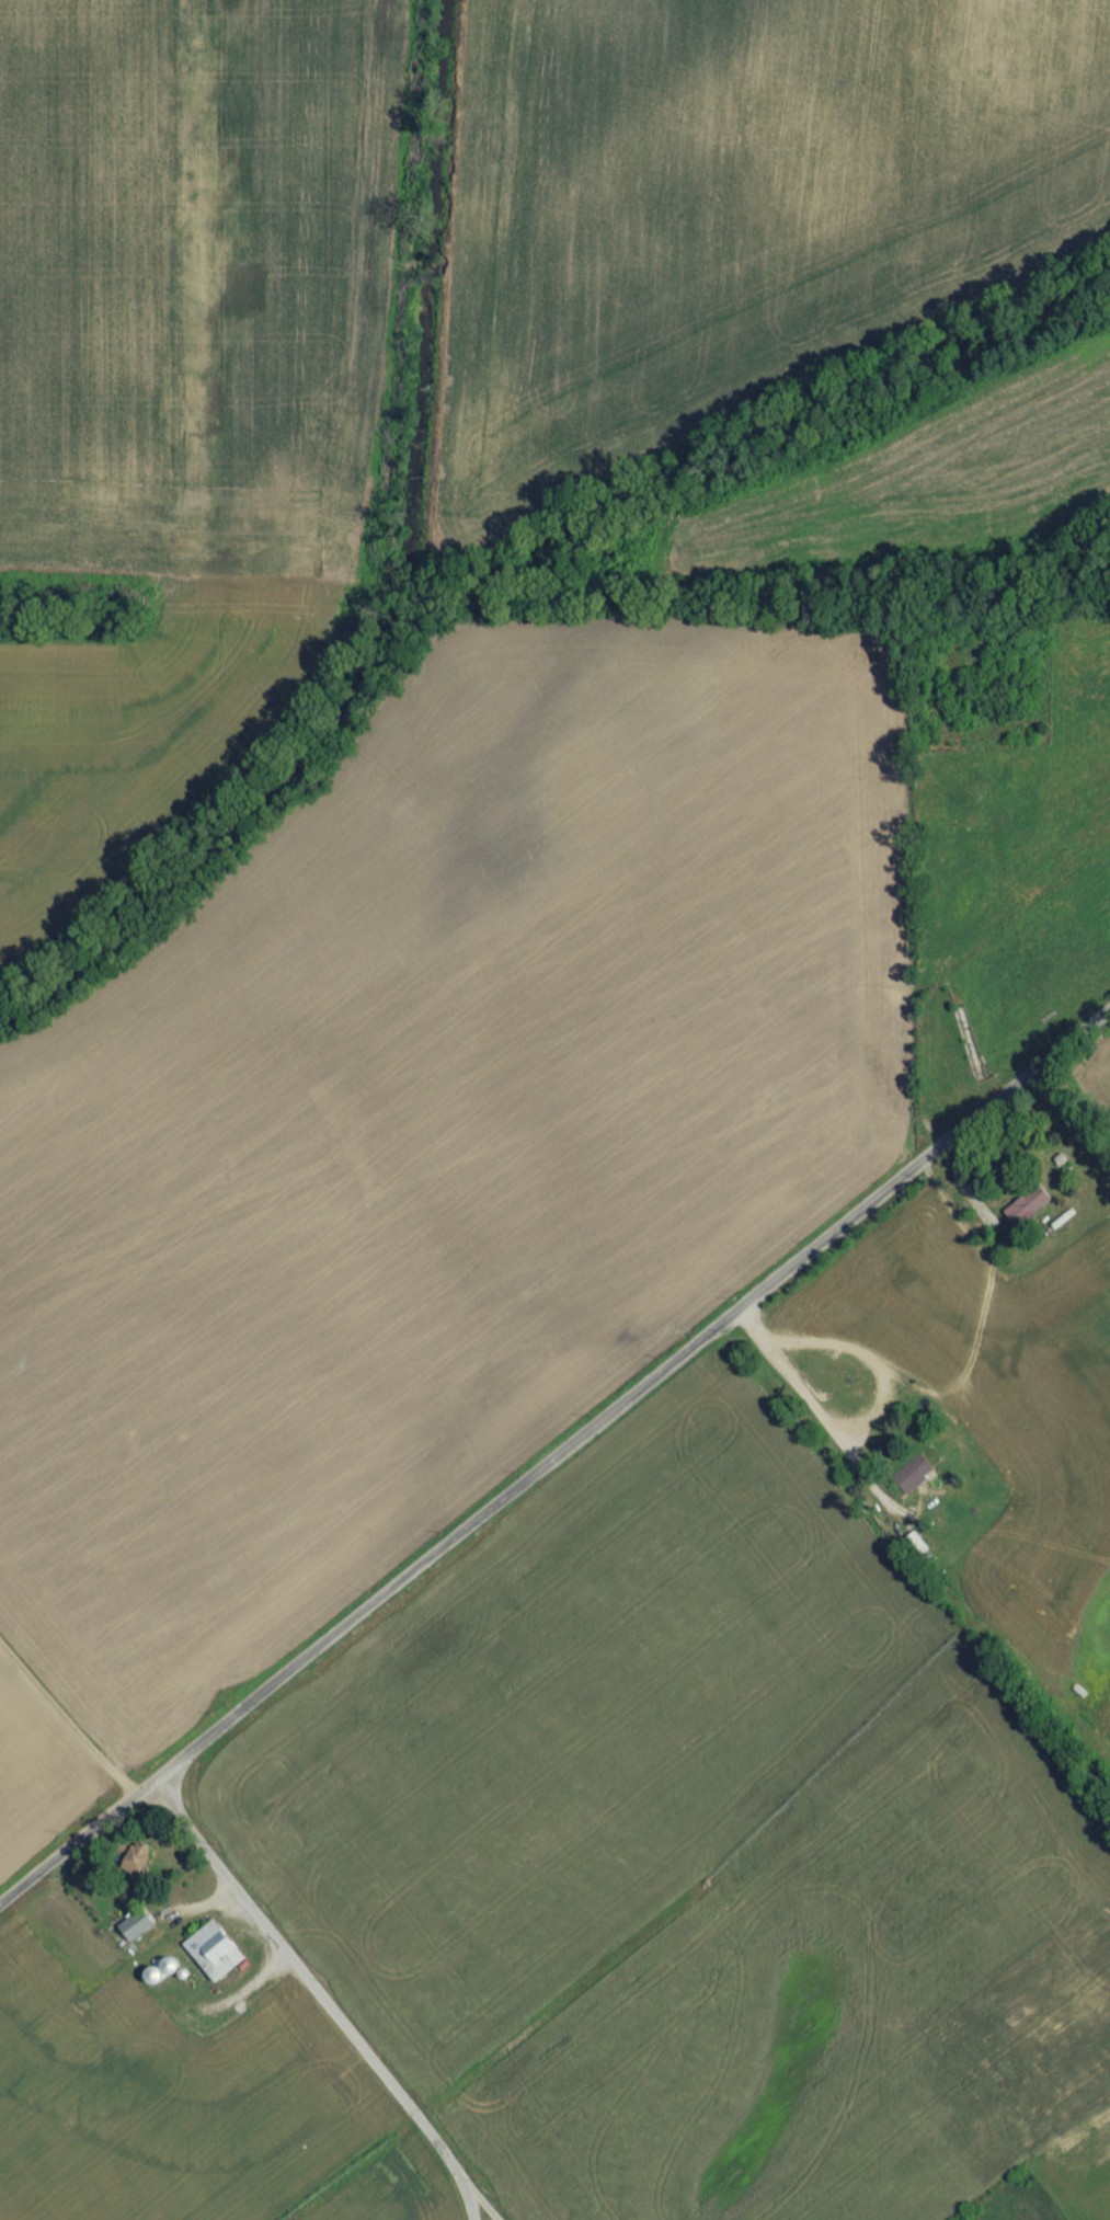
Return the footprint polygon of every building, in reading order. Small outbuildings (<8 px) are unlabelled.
[(1053,1207),(1038,1190),(1005,1220),(1020,1237),(1053,1207)] [(937,1481),(924,1463),(893,1485),(906,1504),(937,1481)] [(902,1551),(918,1570),(931,1558),(915,1540),(902,1551)] [(120,1859),(131,1884),(156,1873),(145,1848),(120,1859)] [(157,1931),(142,1916),(120,1936),(135,1952),(157,1931)] [(185,1954),(218,1992),(248,1965),(214,1927),(185,1954)]
